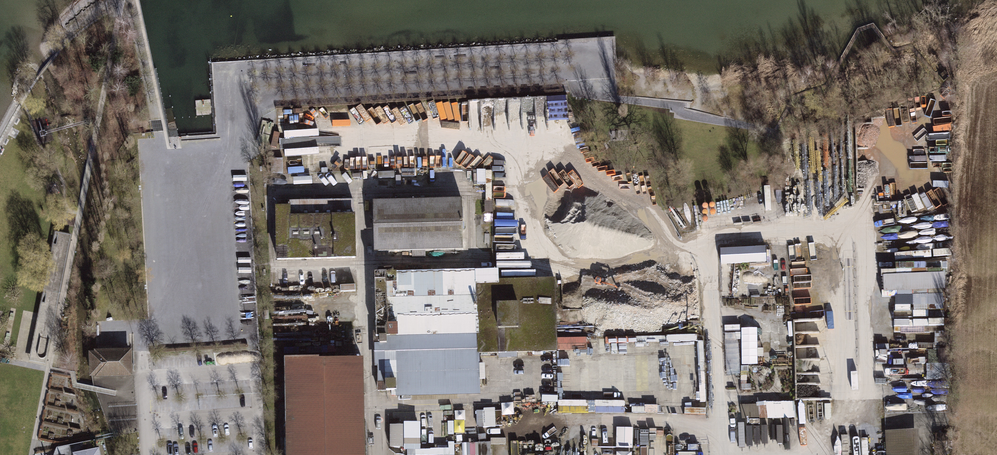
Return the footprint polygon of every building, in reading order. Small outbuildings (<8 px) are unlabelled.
[(566,97),(548,98),(549,113),(567,112),(566,97)] [(509,121),(517,121),(516,101),(455,104),(456,122),(470,122),(470,130),(510,128),(509,121)] [(317,133),(281,134),(282,147),(317,146),(317,133)] [(357,200),(275,202),(277,262),(359,259),(357,200)] [(467,205),(378,206),(379,255),(467,254),(467,205)] [(72,236),(55,232),(30,360),(46,363),(72,236)] [(721,249),(721,266),(766,264),(765,247),(721,249)] [(883,271),(884,298),(914,297),(915,321),(929,320),(929,316),(923,316),(922,307),(931,307),(931,292),(946,291),(946,274),(927,275),(927,265),(897,266),(897,271),(883,271)] [(499,267),(373,271),(377,396),(479,393),(478,352),(558,350),(555,275),(499,276),(499,267)] [(794,334),(824,333),(823,320),(794,321),(794,334)] [(582,349),(582,338),(558,338),(558,348),(582,349)] [(95,348),(88,348),(89,372),(93,372),(94,375),(132,374),(131,345),(95,346),(95,348)] [(927,354),(929,379),(945,378),(943,353),(927,354)] [(288,368),(289,454),(368,454),(367,404),(367,367),(288,368)] [(538,403),(502,404),(502,416),(538,414),(538,403)] [(495,410),(477,410),(477,427),(496,426),(495,410)] [(789,442),(789,424),(777,424),(777,442),(789,442)] [(390,451),(421,451),(421,425),(390,425),(390,451)] [(617,428),(617,448),(633,448),(633,428),(617,428)] [(885,432),(886,454),(921,454),(919,430),(885,432)] [(489,446),(474,444),(473,454),(478,454),(488,454),(489,446)]
